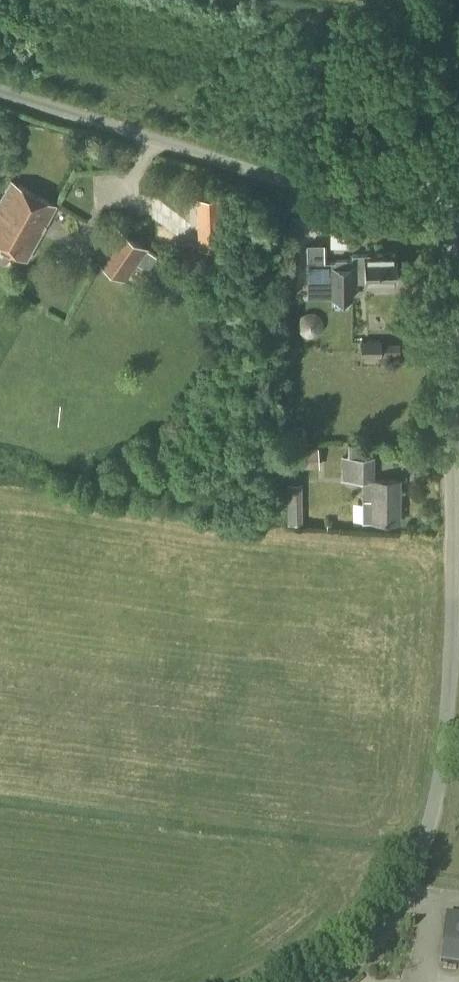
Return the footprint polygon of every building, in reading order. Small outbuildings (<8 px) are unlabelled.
[(56,206),(10,182),(0,201),(0,245),(27,260),(56,206)] [(185,195),(186,223),(204,223),(203,195),(185,195)] [(147,270),(155,259),(145,252),(146,250),(116,229),(95,259),(125,279),(137,263),(147,270)] [(307,262),(323,262),(323,229),(301,230),(302,263),(307,263),(307,262)] [(307,262),(307,263),(308,283),(333,282),(333,298),(353,298),(352,282),(395,280),(395,255),(364,255),(352,255),(352,260),(336,260),(336,263),(324,263),(323,262),(307,262)] [(361,356),(380,356),(380,341),(360,341),(361,356)] [(374,458),(371,458),(371,446),(348,445),(347,458),(346,458),(342,458),(342,479),(361,479),(362,522),(399,522),(399,480),(374,480),(374,458)] [(294,468),(318,468),(318,448),(294,448),(294,468)] [(317,483),(304,483),(305,523),(317,523),(317,483)] [(286,525),(302,524),(301,484),(286,484),(286,525)] [(447,914),(439,962),(458,965),(458,916),(447,914)]
